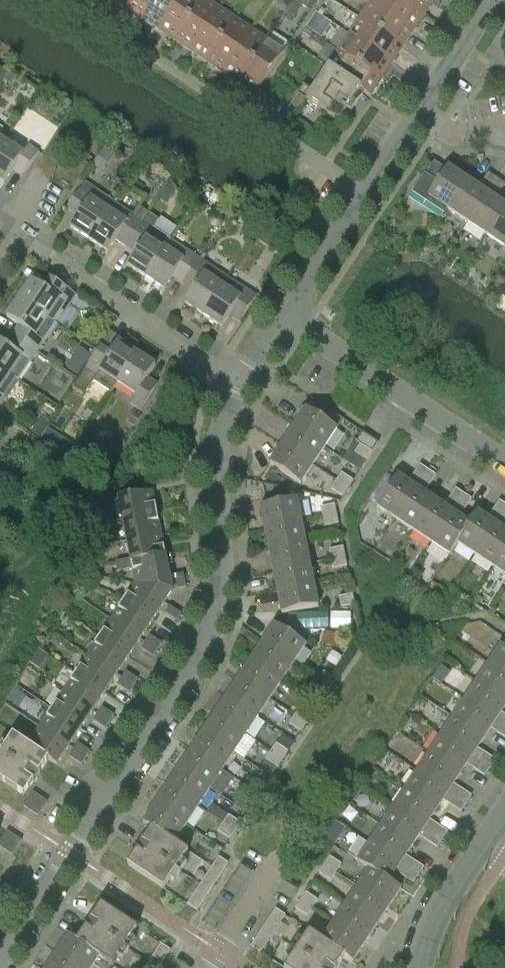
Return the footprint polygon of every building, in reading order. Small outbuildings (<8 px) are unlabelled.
[(126,9),(143,20),(156,0),(132,0),(126,9)] [(143,20),(159,31),(179,0),(156,0),(143,20)] [(159,31),(175,41),(202,0),(179,0),(159,31)] [(205,0),(202,0),(175,41),(191,52),(219,9),(205,0)] [(294,1),(306,10),(312,1),(310,0),(295,0),(294,1)] [(371,4),(413,32),(424,16),(400,0),(366,0),(371,4)] [(424,16),(434,0),(400,0),(424,16)] [(360,20),(403,48),(413,32),(371,4),(360,20)] [(235,20),(219,9),(191,52),(207,63),(235,20)] [(326,19),(318,14),(312,24),(319,29),(326,19)] [(251,31),(235,20),(207,63),(223,73),(251,31)] [(360,20),(350,36),(392,64),(403,48),(360,20)] [(267,41),(251,31),(223,73),(239,84),(267,41)] [(273,33),(267,41),(239,84),(256,95),(290,44),(273,33)] [(339,52),(382,80),(392,64),(350,36),(339,52)] [(339,52),(328,68),(371,96),(382,80),(339,52)] [(303,86),(286,112),(295,118),(307,101),(339,122),(353,102),(357,105),(362,97),(369,101),(372,97),(371,96),(328,68),(312,92),(303,86)] [(5,142),(0,150),(0,181),(4,184),(15,167),(25,174),(39,153),(29,146),(23,154),(5,142)] [(113,156),(112,155),(104,149),(93,165),(103,171),(113,156)] [(448,212),(468,183),(448,170),(446,174),(436,168),(428,180),(424,177),(412,196),(425,205),(429,200),(448,212)] [(481,184),(490,190),(497,179),(488,173),(481,184)] [(504,184),(497,179),(490,190),(498,195),(504,184)] [(487,195),(468,183),(448,212),(467,224),(487,195)] [(71,205),(69,208),(79,215),(70,228),(89,240),(109,211),(114,203),(96,191),(85,184),(71,205)] [(173,194),(166,189),(159,200),(166,205),(173,194)] [(504,209),(504,206),(487,195),(467,224),(487,237),(504,209)] [(109,211),(89,240),(108,252),(116,240),(126,246),(128,242),(142,221),(148,213),(138,206),(132,215),(114,203),(109,211)] [(487,237),(504,248),(504,209),(487,237)] [(127,266),(146,278),(171,241),(153,228),(158,220),(148,213),(128,242),(138,249),(127,266)] [(219,228),(222,224),(221,220),(218,217),(214,218),(211,221),(211,226),(215,228),(219,228)] [(284,244),(274,237),(267,248),(277,254),(284,244)] [(175,274),(185,280),(199,259),(189,253),(171,241),(146,278),(165,290),(175,274)] [(184,303),(203,316),(228,278),(199,259),(185,280),(195,287),(184,303)] [(257,297),(228,278),(203,316),(222,328),(232,311),(243,318),(257,297)] [(76,295),(51,279),(44,289),(32,280),(19,299),(57,324),(76,295)] [(19,299),(7,317),(23,328),(17,338),(38,352),(57,324),(19,299)] [(99,341),(92,336),(88,343),(94,347),(99,341)] [(19,381),(38,352),(17,338),(10,348),(0,341),(0,368),(19,381)] [(112,393),(118,383),(137,354),(118,341),(107,358),(97,352),(74,387),(85,394),(93,381),(112,393)] [(156,366),(137,354),(118,383),(136,395),(131,403),(141,410),(155,389),(145,382),(156,366)] [(19,381),(0,368),(0,409),(19,381)] [(306,409),(294,428),(325,449),(337,430),(306,409)] [(135,426),(141,417),(134,412),(128,421),(135,426)] [(49,426),(40,420),(32,432),(40,438),(49,426)] [(294,428),(282,446),(313,466),(325,449),(294,428)] [(379,443),(363,433),(357,442),(361,445),(355,453),(367,461),(379,443)] [(75,446),(63,438),(55,450),(67,458),(75,446)] [(300,485),(313,466),(282,446),(269,464),(300,485)] [(412,477),(420,482),(427,471),(420,465),(412,477)] [(427,471),(420,482),(428,488),(435,476),(427,471)] [(336,481),(348,490),(354,481),(342,473),(336,481)] [(377,507),(395,519),(416,488),(397,476),(377,507)] [(331,489),(342,497),(348,490),(336,481),(331,489)] [(416,488),(395,519),(413,531),(434,500),(416,488)] [(456,506),(463,495),(455,489),(448,501),(456,506)] [(122,520),(157,513),(152,492),(118,498),(122,520)] [(463,495),(456,506),(464,511),(471,500),(463,495)] [(265,529),(301,522),(297,500),(260,508),(265,529)] [(413,531),(431,543),(452,512),(434,500),(413,531)] [(504,510),(504,505),(499,501),(491,513),(499,518),(504,510)] [(323,518),(336,515),(334,505),(321,508),(323,518)] [(452,512),(431,543),(450,555),(457,544),(457,543),(470,524),(469,524),(452,512)] [(477,512),(469,524),(470,524),(457,543),(457,544),(475,555),(495,524),(477,512)] [(161,534),(157,513),(122,520),(127,541),(161,534)] [(338,524),(336,515),(323,518),(324,527),(338,524)] [(80,529),(94,526),(93,518),(79,521),(80,529)] [(265,529),(269,550),(305,543),(301,522),(265,529)] [(495,524),(475,555),(493,567),(504,549),(504,531),(495,524)] [(96,534),(94,526),(80,529),(82,536),(96,534)] [(165,555),(161,534),(127,541),(130,559),(131,562),(165,555)] [(305,543),(269,550),(273,572),(309,564),(305,543)] [(331,560),(345,557),(343,548),(329,550),(331,560)] [(493,567),(504,575),(504,549),(493,567)] [(131,562),(130,559),(116,563),(118,573),(132,570),(135,584),(164,603),(172,591),(165,555),(131,562)] [(347,566),(345,557),(331,560),(333,569),(347,566)] [(101,560),(87,563),(89,571),(103,568),(101,560)] [(273,572),(277,593),(314,585),(309,564),(273,572)] [(414,566),(408,575),(419,582),(422,576),(420,570),(414,566)] [(183,574),(175,576),(178,590),(186,588),(183,574)] [(123,602),(152,621),(164,603),(135,584),(123,602)] [(314,585),(277,593),(282,615),(318,607),(314,585)] [(341,608),(354,605),(352,593),(338,596),(341,608)] [(140,639),(152,621),(123,602),(111,620),(140,639)] [(169,607),(165,613),(177,621),(181,614),(169,607)] [(99,638),(128,657),(140,639),(111,620),(99,638)] [(275,625),(263,643),(293,664),(306,646),(275,625)] [(340,636),(324,632),(321,642),(337,646),(340,636)] [(150,636),(146,643),(157,650),(162,644),(150,636)] [(117,675),(128,657),(99,638),(87,656),(117,675)] [(153,657),(157,650),(146,643),(141,649),(153,657)] [(281,682),(293,664),(263,643),(251,661),(281,682)] [(489,664),(504,675),(504,649),(501,646),(489,664)] [(75,674),(105,693),(117,675),(87,656),(75,674)] [(251,661),(239,679),(270,700),(281,682),(251,661)] [(477,682),(504,701),(504,675),(489,664),(477,682)] [(126,672),(122,679),(133,686),(138,680),(126,672)] [(324,673),(318,681),(330,688),(335,680),(324,673)] [(93,711),(105,693),(75,674),(63,692),(93,711)] [(129,693),(133,686),(122,679),(117,685),(129,693)] [(258,718),(270,700),(239,679),(227,697),(258,718)] [(313,689),(325,696),(330,688),(318,681),(313,689)] [(465,700),(496,721),(504,707),(504,701),(477,682),(465,700)] [(26,697),(15,689),(11,695),(22,703),(26,697)] [(52,710),(81,729),(93,711),(63,692),(52,710)] [(227,697),(215,715),(246,736),(258,718),(227,697)] [(465,700),(453,718),(484,739),(496,721),(465,700)] [(102,708),(98,714),(109,722),(114,716),(102,708)] [(295,717),(306,724),(312,716),(300,709),(295,717)] [(69,747),(81,729),(52,710),(40,728),(69,747)] [(105,729),(109,722),(98,714),(93,721),(105,729)] [(234,754),(246,736),(215,715),(203,733),(234,754)] [(289,724),(301,732),(306,724),(295,717),(289,724)] [(453,718),(441,736),(472,757),(484,739),(453,718)] [(502,725),(497,733),(504,738),(504,727),(502,725)] [(49,760),(48,760),(57,766),(69,747),(40,728),(28,745),(28,746),(49,760)] [(203,733),(191,751),(222,772),(234,754),(203,733)] [(48,760),(49,760),(28,746),(28,745),(13,735),(0,755),(0,780),(24,797),(48,760)] [(441,736),(429,754),(460,775),(472,757),(441,736)] [(78,744),(74,750),(86,758),(90,752),(78,744)] [(276,744),(271,752),(282,760),(288,752),(276,744)] [(81,765),(86,758),(74,750),(69,757),(81,765)] [(210,789),(222,772),(191,751),(179,769),(210,789)] [(271,752),(259,769),(271,777),(282,760),(271,752)] [(484,753),(478,761),(490,768),(495,760),(484,753)] [(429,754),(417,772),(448,792),(460,775),(429,754)] [(484,776),(490,768),(478,761),(473,769),(484,776)] [(179,769),(167,787),(198,807),(210,789),(179,769)] [(417,772),(405,790),(436,810),(448,792),(417,772)] [(252,780),(247,788),(259,796),(264,788),(252,780)] [(186,825),(198,807),(167,787),(155,805),(186,825)] [(242,796),(253,804),(259,796),(247,788),(242,796)] [(460,789),(454,797),(466,804),(471,796),(460,789)] [(405,790),(393,808),(424,828),(436,810),(405,790)] [(33,793),(24,807),(38,817),(47,802),(33,793)] [(461,812),(466,804),(454,797),(449,805),(461,812)] [(143,823),(151,829),(152,828),(174,843),(175,843),(186,825),(155,805),(143,823)] [(213,805),(207,813),(223,824),(235,832),(240,824),(229,816),(213,805)] [(393,808),(382,826),(413,846),(424,828),(393,808)] [(218,832),(230,840),(235,832),(223,824),(218,832)] [(436,824),(431,832),(442,840),(447,832),(436,824)] [(382,826),(370,844),(401,864),(413,846),(382,826)] [(188,852),(175,843),(174,843),(152,828),(151,829),(127,865),(163,889),(188,852)] [(339,834),(332,829),(325,840),(332,845),(339,834)] [(0,842),(0,848),(12,856),(21,841),(7,832),(0,842)] [(437,848),(442,840),(431,832),(425,840),(437,848)] [(359,837),(348,854),(358,860),(357,862),(369,870),(369,869),(389,882),(395,872),(401,864),(370,844),(359,837)] [(330,857),(324,865),(336,873),(342,864),(330,857)] [(219,858),(214,864),(224,871),(228,864),(219,858)] [(412,860),(407,868),(418,876),(424,868),(412,860)] [(210,871),(219,877),(224,871),(214,864),(210,871)] [(324,865),(319,873),(331,881),(336,873),(324,865)] [(413,884),(418,876),(407,868),(402,876),(413,884)] [(401,889),(389,882),(369,869),(369,870),(358,887),(389,908),(401,889)] [(205,878),(215,884),(219,877),(210,871),(205,878)] [(201,885),(210,891),(215,884),(205,878),(201,885)] [(196,891),(206,897),(210,891),(201,885),(196,891)] [(377,926),(389,908),(358,887),(346,905),(377,926)] [(192,898),(201,904),(206,897),(196,891),(192,898)] [(306,893),(300,901),(312,909),(318,901),(306,893)] [(201,904),(192,898),(188,905),(197,911),(201,904)] [(300,901),(295,909),(307,917),(312,909),(300,901)] [(101,905),(77,941),(76,942),(99,957),(112,966),(137,929),(101,905)] [(365,944),(377,926),(346,905),(334,923),(365,944)] [(276,909),(271,915),(281,922),(286,916),(276,909)] [(267,922),(277,928),(281,922),(271,915),(267,922)] [(267,922),(263,928),(273,934),(277,928),(267,922)] [(334,923),(322,940),(322,941),(345,956),(344,957),(353,962),(365,944),(334,923)] [(259,934),(269,940),(273,934),(263,928),(259,934)] [(344,957),(345,956),(322,941),(322,940),(309,932),(285,967),(337,967),(344,957)] [(259,934),(255,940),(265,947),(269,940),(259,934)] [(99,957),(76,942),(77,941),(69,936),(56,954),(77,967),(92,967),(99,957)] [(255,940),(251,947),(261,953),(265,947),(255,940)] [(161,945),(157,951),(166,957),(170,951),(161,945)] [(157,951),(153,957),(162,963),(166,957),(157,951)] [(56,954),(47,967),(77,967),(56,954)] [(149,964),(155,967),(159,967),(162,963),(153,957),(149,964)]
